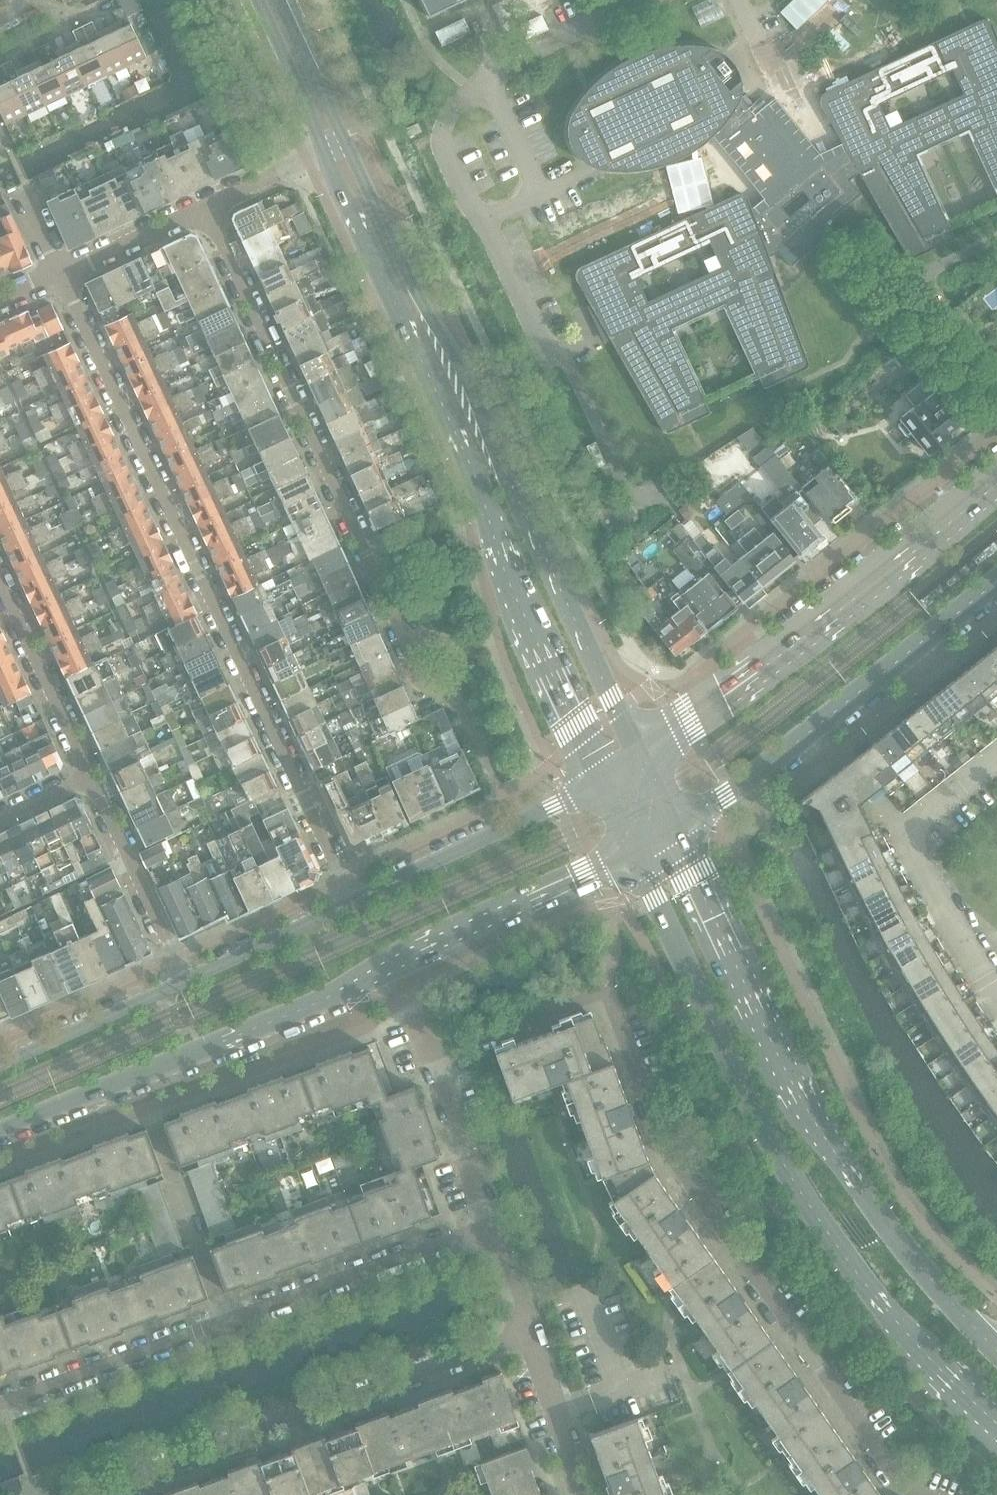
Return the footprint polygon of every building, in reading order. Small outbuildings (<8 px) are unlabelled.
[(429,16),(463,0),(421,0),(429,16)] [(147,57),(130,21),(141,16),(134,1),(112,11),(120,27),(110,32),(126,66),(127,66),(126,64),(136,59),(137,61),(144,58),(147,57)] [(542,14),(519,25),(526,40),(549,29),(542,14)] [(809,364),(808,362),(769,256),(779,252),(790,266),(824,239),(814,226),(824,218),(827,221),(861,194),(849,180),(859,172),(907,256),(908,257),(909,258),(911,259),(912,259),(914,258),(955,239),(916,155),(970,131),(996,189),(996,81),(996,78),(996,37),(993,27),(992,25),(991,23),(989,21),(988,20),(985,19),(983,19),(981,20),(979,20),(825,92),(823,93),(822,94),(821,96),(820,98),(819,100),(820,103),(820,105),(821,107),(845,149),(801,170),(749,106),(752,103),(745,94),(742,96),(741,95),(741,91),(742,87),(742,83),(741,79),(740,75),(739,71),(737,67),(735,64),(733,61),(730,58),(727,55),(724,52),(720,50),(718,49),(712,47),(710,47),(707,46),(699,45),(692,45),(684,45),(676,45),(669,46),(661,47),(654,49),(647,51),(640,53),(634,56),(627,59),(620,62),(614,66),(609,70),(604,74),(599,78),(594,83),(590,87),(582,96),(573,110),(571,113),(569,117),(568,121),(568,125),(567,129),(567,133),(568,137),(569,141),(570,145),(572,149),(574,152),(576,155),(579,159),(584,162),(589,164),(594,167),(599,168),(605,170),(610,171),(618,171),(625,171),(633,171),(641,170),(648,169),(656,167),(663,165),(670,162),(677,159),(684,156),(691,152),(697,148),(703,144),(701,139),(707,133),(713,128),(716,125),(776,198),(754,216),(748,200),(747,198),(746,196),(744,195),(743,194),(741,194),(739,194),(737,194),(735,195),(581,266),(579,267),(578,268),(577,270),(576,272),(575,274),(575,276),(575,278),(576,280),(590,304),(587,306),(588,307),(589,307),(598,326),(615,317),(621,328),(608,336),(662,430),(663,431),(665,432),(666,433),(668,433),(670,432),(711,413),(704,400),(670,329),(724,303),(764,388),(805,369),(807,368),(808,367),(808,366),(809,364)] [(126,66),(110,32),(99,37),(92,21),(82,26),(106,76),(115,71),(114,69),(124,65),(125,67),(126,66)] [(106,76),(82,26),(72,30),(80,46),(70,51),(86,85),(87,85),(86,83),(95,78),(96,80),(106,76)] [(86,85),(70,51),(59,56),(52,40),(42,45),(66,95),(75,91),(74,88),(84,84),(85,86),(86,85)] [(66,95),(42,45),(32,49),(40,65),(29,70),(46,104),(47,104),(46,102),(56,97),(57,99),(66,95)] [(46,104),(29,70),(19,75),(12,59),(11,59),(2,64),(26,114),(35,109),(34,107),(43,103),(44,105),(46,104)] [(2,64),(0,65),(0,113),(5,124),(7,123),(6,121),(15,117),(16,119),(26,114),(2,64)] [(139,94),(134,84),(121,91),(126,100),(139,94)] [(422,131),(418,122),(404,128),(408,137),(422,131)] [(150,137),(146,128),(134,134),(138,143),(150,137)] [(244,164),(228,129),(227,129),(226,128),(217,132),(215,129),(205,134),(214,152),(210,154),(212,159),(208,161),(216,177),(244,164)] [(208,161),(212,159),(210,154),(214,152),(205,134),(188,142),(182,130),(171,136),(173,142),(194,187),(216,177),(208,161)] [(116,148),(135,139),(131,131),(112,140),(116,148)] [(114,148),(111,141),(105,145),(108,151),(114,148)] [(194,187),(173,142),(153,152),(155,157),(164,176),(160,177),(162,182),(158,184),(165,201),(194,187)] [(158,184),(162,182),(160,177),(164,176),(155,157),(137,165),(138,169),(128,174),(145,211),(165,201),(158,184)] [(76,169),(73,162),(65,166),(68,173),(76,169)] [(145,211),(128,174),(124,166),(103,175),(114,199),(111,201),(112,206),(109,208),(116,224),(145,211)] [(58,179),(52,168),(37,175),(43,187),(58,179)] [(112,206),(111,201),(114,199),(103,175),(74,188),(95,234),(116,224),(109,208),(112,206)] [(95,234),(74,188),(48,200),(69,247),(95,234)] [(269,227),(284,220),(276,204),(261,211),(257,202),(235,212),(232,219),(242,239),(269,227)] [(6,203),(0,206),(0,212),(9,233),(0,237),(0,242),(11,267),(13,272),(33,263),(6,203)] [(297,212),(293,204),(281,210),(285,219),(297,212)] [(278,245),(289,240),(286,233),(284,235),(283,231),(273,235),(269,227),(242,239),(250,258),(278,245)] [(176,273),(207,259),(196,235),(190,233),(139,258),(152,286),(164,280),(159,269),(167,265),(166,263),(171,261),(176,273)] [(0,242),(0,272),(11,267),(0,242)] [(286,262),(278,245),(250,258),(258,275),(286,262)] [(152,286),(139,258),(121,266),(135,296),(153,288),(152,286)] [(176,305),(219,284),(207,259),(176,273),(186,295),(175,300),(169,285),(156,292),(165,310),(176,305)] [(267,293),(319,269),(315,259),(290,271),(286,262),(258,275),(267,293)] [(135,296),(121,266),(104,274),(118,304),(135,296)] [(315,292),(310,282),(322,276),(319,269),(267,293),(275,310),(312,293),(315,292)] [(118,304),(104,274),(86,283),(106,326),(122,319),(116,305),(118,304)] [(229,306),(219,284),(176,305),(180,312),(176,314),(181,323),(184,321),(186,325),(197,319),(198,321),(229,306)] [(283,328),(343,300),(345,299),(342,293),(320,303),(319,301),(316,302),(312,293),(275,310),(283,328)] [(328,329),(323,318),(338,311),(338,310),(345,306),(343,300),(283,328),(291,346),(328,329)] [(63,329),(55,312),(51,303),(39,309),(50,335),(63,329)] [(189,345),(237,324),(229,306),(198,321),(202,329),(186,337),(189,345)] [(50,335),(39,309),(29,313),(28,309),(9,318),(21,344),(39,336),(41,339),(50,335)] [(172,325),(165,310),(155,315),(163,330),(172,325)] [(114,343),(156,324),(152,315),(137,323),(133,314),(122,319),(106,326),(114,343)] [(9,318),(0,322),(0,358),(6,356),(4,351),(21,344),(9,318)] [(149,348),(145,339),(159,332),(156,324),(114,343),(122,361),(149,348)] [(246,342),(237,324),(189,345),(182,348),(186,355),(193,352),(193,353),(210,346),(214,356),(246,342)] [(299,363),(351,340),(347,331),(332,338),(328,329),(291,346),(299,363)] [(348,361),(345,354),(355,349),(351,340),(299,363),(308,381),(348,361)] [(213,379),(254,360),(246,342),(214,356),(218,365),(209,369),(213,379)] [(37,380),(78,361),(70,343),(43,355),(47,365),(33,372),(37,380)] [(186,355),(182,348),(181,345),(169,352),(168,350),(153,357),(149,348),(122,361),(131,380),(186,355)] [(37,358),(34,351),(26,355),(29,362),(37,358)] [(29,362),(26,355),(17,359),(21,366),(29,362)] [(166,384),(161,374),(176,367),(175,366),(188,360),(186,355),(131,380),(138,396),(166,384)] [(262,378),(254,360),(213,379),(217,386),(226,382),(231,392),(262,378)] [(379,373),(373,360),(364,364),(370,377),(379,373)] [(86,378),(78,361),(37,380),(40,388),(55,381),(59,391),(86,378)] [(359,383),(348,361),(308,381),(318,402),(359,383)] [(365,401),(360,389),(367,386),(368,388),(372,386),(371,384),(379,380),(377,377),(381,376),(379,373),(370,377),(359,383),(318,402),(326,419),(365,401)] [(24,386),(20,378),(11,382),(14,390),(24,386)] [(53,415),(94,396),(86,378),(59,391),(63,399),(49,406),(53,415)] [(230,415),(271,396),(262,378),(231,392),(219,397),(224,407),(212,412),(217,421),(230,415)] [(148,418),(190,398),(186,390),(171,397),(166,384),(138,396),(148,418)] [(206,400),(199,385),(191,388),(198,404),(206,400)] [(7,386),(0,389),(0,393),(1,396),(10,392),(7,386)] [(27,394),(24,386),(14,390),(18,398),(27,394)] [(963,421),(950,405),(937,389),(900,418),(902,421),(897,424),(907,436),(911,433),(928,453),(951,435),(949,433),(963,421)] [(14,401),(10,392),(1,396),(5,405),(14,401)] [(102,413),(94,396),(53,415),(57,423),(71,416),(76,426),(102,413)] [(279,414),(272,399),(271,396),(230,415),(234,423),(243,418),(248,429),(279,414)] [(183,422),(179,413),(194,406),(190,398),(148,418),(156,435),(183,422)] [(373,419),(365,401),(326,419),(334,437),(373,419)] [(838,407),(827,417),(840,434),(851,424),(838,407)] [(210,409),(202,413),(206,421),(214,418),(210,409)] [(40,421),(37,413),(28,417),(31,425),(40,421)] [(71,454),(112,435),(102,413),(76,426),(82,439),(67,446),(71,454)] [(258,451),(289,436),(279,414),(248,429),(254,442),(231,453),(235,462),(258,451)] [(192,440),(187,431),(202,423),(198,415),(183,422),(156,435),(165,452),(192,440)] [(369,443),(365,435),(375,430),(374,426),(376,425),(373,419),(334,437),(342,455),(369,443)] [(27,428),(23,421),(15,425),(18,432),(27,428)] [(44,428),(40,421),(31,425),(35,432),(44,428)] [(30,436),(27,428),(18,432),(22,440),(30,436)] [(121,452),(113,435),(112,435),(71,454),(75,462),(89,455),(94,464),(121,452)] [(298,455),(289,436),(258,451),(262,460),(253,464),(257,473),(298,455)] [(227,445),(224,439),(223,437),(215,441),(218,449),(227,445)] [(10,446),(6,438),(0,441),(0,451),(10,446)] [(173,470),(215,450),(210,441),(196,449),(192,440),(165,452),(173,470)] [(351,474),(388,456),(386,452),(384,453),(382,448),(373,452),(369,443),(342,455),(351,474)] [(388,455),(402,448),(399,443),(386,449),(388,455)] [(230,452),(227,445),(218,449),(222,456),(230,452)] [(382,471),(413,456),(409,446),(388,456),(351,474),(359,491),(385,478),(382,471)] [(208,475),(203,465),(218,458),(215,450),(173,470),(181,487),(208,475)] [(856,498),(819,451),(812,456),(822,469),(800,487),(828,521),(834,522),(842,516),(841,510),(856,498)] [(129,470),(121,452),(94,464),(79,471),(83,480),(98,473),(102,483),(129,470)] [(58,460),(55,453),(46,457),(49,464),(58,460)] [(306,473),(298,455),(257,473),(243,479),(247,487),(261,480),(261,482),(271,477),(275,488),(306,473)] [(813,524),(818,521),(821,518),(808,503),(807,504),(796,490),(800,487),(774,455),(761,465),(779,489),(778,489),(781,493),(777,497),(776,495),(760,507),(799,556),(815,544),(814,543),(823,536),(813,524)] [(45,467),(41,460),(33,464),(36,471),(45,467)] [(68,477),(63,467),(62,467),(58,460),(49,464),(58,482),(67,477),(68,477)] [(23,477),(20,469),(5,476),(0,465),(0,488),(23,477)] [(48,475),(45,467),(36,471),(40,479),(48,475)] [(95,506),(137,487),(129,470),(102,483),(106,491),(92,498),(95,506)] [(243,479),(240,472),(231,476),(234,484),(243,479)] [(261,517),(315,492),(306,473),(275,488),(280,497),(257,508),(258,511),(261,517)] [(368,510),(415,489),(426,483),(421,474),(390,489),(385,478),(359,491),(368,510)] [(189,504),(231,485),(227,477),(212,483),(208,475),(181,487),(189,504)] [(13,493),(27,486),(23,477),(0,488),(0,510),(17,502),(13,493)] [(70,484),(67,477),(58,482),(61,489),(70,484)] [(220,500),(235,493),(234,493),(247,487),(243,479),(234,484),(231,485),(189,504),(198,523),(225,511),(220,500)] [(726,514),(751,495),(741,481),(716,501),(726,514)] [(57,493),(53,485),(44,489),(48,497),(57,493)] [(145,505),(137,488),(137,487),(95,506),(99,515),(114,508),(118,517),(145,505)] [(413,511),(409,501),(419,496),(415,489),(368,510),(376,528),(413,511)] [(322,509),(315,492),(261,517),(264,522),(277,516),(278,517),(288,513),(292,523),(322,509)] [(21,510),(35,503),(32,495),(17,502),(0,510),(0,530),(25,518),(21,510)] [(686,504),(678,509),(685,519),(693,513),(686,504)] [(112,541),(153,522),(145,505),(118,517),(122,526),(108,533),(112,541)] [(81,513),(77,506),(68,510),(69,511),(72,517),(81,513)] [(293,551),(333,532),(322,509),(292,523),(283,527),(288,539),(274,546),(280,557),(293,551)] [(731,529),(745,518),(738,509),(724,520),(731,529)] [(72,518),(72,517),(69,511),(60,515),(64,523),(72,518)] [(206,542),(261,517),(258,511),(249,516),(249,514),(230,523),(225,511),(198,523),(206,542)] [(84,520),(81,513),(72,517),(72,518),(75,525),(84,520)] [(243,550),(238,540),(266,526),(264,522),(261,517),(206,542),(216,562),(243,550)] [(48,530),(44,521),(30,528),(25,518),(0,530),(0,535),(7,549),(48,530)] [(76,526),(75,525),(72,518),(64,523),(67,530),(76,526)] [(164,544),(153,522),(112,541),(115,549),(130,542),(137,556),(164,544)] [(793,558),(772,534),(765,539),(754,527),(746,533),(777,573),(794,560),(793,558)] [(41,553),(37,545),(52,538),(48,530),(7,549),(14,565),(41,553)] [(340,548),(333,532),(293,551),(295,554),(304,550),(309,560),(312,559),(313,560),(340,548)] [(761,586),(740,559),(732,566),(715,546),(714,547),(702,533),(693,540),(707,557),(742,601),(761,586)] [(777,573),(746,533),(737,540),(748,553),(740,559),(761,586),(777,573)] [(707,557),(693,540),(690,537),(684,542),(683,541),(673,550),(691,573),(702,564),(701,563),(707,557)] [(99,547),(96,540),(86,544),(90,552),(99,547)] [(130,580),(171,561),(164,544),(137,556),(141,565),(126,572),(130,580)] [(225,582),(280,557),(274,546),(266,550),(265,549),(246,557),(243,550),(216,562),(225,582)] [(86,554),(82,547),(73,551),(77,558),(86,554)] [(103,555),(99,547),(90,552),(94,559),(103,555)] [(302,583),(347,563),(340,548),(313,560),(316,567),(298,574),(302,583)] [(23,584),(64,564),(60,556),(46,563),(41,553),(14,565),(23,584)] [(89,561),(86,554),(77,558),(81,565),(89,561)] [(259,584),(254,574),(269,567),(281,561),(280,557),(225,582),(232,597),(262,584),(261,583),(259,584)] [(180,579),(172,562),(171,561),(130,580),(134,589),(148,582),(153,592),(180,579)] [(355,581),(347,565),(347,563),(302,583),(294,587),(299,598),(324,585),(328,594),(355,581)] [(60,592),(54,580),(68,573),(64,564),(23,584),(32,604),(60,592)] [(117,586),(109,570),(103,573),(107,582),(104,583),(108,591),(117,586)] [(735,606),(709,574),(681,595),(707,629),(735,606)] [(146,616),(188,596),(180,579),(153,592),(157,600),(142,607),(146,616)] [(239,613),(294,587),(290,579),(265,591),(262,584),(232,597),(239,613)] [(323,617),(363,599),(355,581),(328,594),(330,600),(318,606),(323,617)] [(104,594),(101,586),(92,590),(95,598),(104,594)] [(126,604),(117,586),(108,591),(112,598),(117,609),(126,604)] [(288,612),(285,605),(299,598),(294,587),(239,613),(249,633),(277,620),(276,618),(288,612)] [(41,623),(83,604),(79,595),(65,603),(60,592),(32,604),(41,623)] [(707,629),(681,595),(680,596),(677,592),(670,598),(679,609),(670,616),(690,642),(691,642),(707,629)] [(104,594),(95,598),(99,606),(108,601),(104,594)] [(196,615),(188,597),(188,596),(146,616),(150,623),(164,616),(169,627),(196,615)] [(369,614),(363,599),(323,617),(327,625),(339,619),(342,626),(369,614)] [(690,642),(670,616),(661,623),(645,602),(638,608),(645,618),(674,655),(690,642)] [(76,627),(72,619),(87,612),(83,604),(41,623),(49,640),(76,627)] [(256,647),(309,622),(304,613),(280,626),(277,620),(249,633),(256,647)] [(134,621),(131,614),(121,618),(125,626),(134,621)] [(325,657),(378,633),(369,614),(342,626),(345,634),(320,646),(321,648),(325,657)] [(164,651),(204,632),(196,615),(169,627),(168,628),(171,636),(159,642),(164,651)] [(121,628),(117,621),(108,625),(112,633),(121,628)] [(138,628),(134,622),(134,621),(125,626),(129,633),(138,628)] [(304,650),(298,638),(313,630),(309,622),(256,647),(265,667),(304,650)] [(57,657),(99,639),(95,631),(81,637),(76,627),(49,640),(57,657)] [(125,636),(121,628),(112,633),(115,640),(125,636)] [(178,664),(213,649),(204,632),(164,651),(166,655),(160,658),(166,670),(178,664)] [(386,650),(378,633),(325,657),(329,664),(341,658),(343,663),(356,657),(358,663),(386,650)] [(93,663),(89,654),(103,647),(99,639),(57,657),(66,676),(93,663)] [(5,641),(5,640),(0,643),(0,665),(14,658),(5,641)] [(147,659),(138,642),(130,646),(134,654),(138,663),(145,659),(147,659)] [(990,642),(975,654),(996,682),(996,651),(990,642)] [(272,681),(325,657),(321,648),(306,655),(304,650),(265,667),(272,681)] [(180,685),(220,666),(213,649),(178,664),(182,673),(176,676),(180,685)] [(394,668),(386,650),(358,663),(366,681),(394,668)] [(138,663),(134,654),(128,658),(132,667),(139,664),(138,663)] [(975,654),(960,666),(987,700),(996,692),(996,682),(975,654)] [(304,679),(330,667),(329,664),(325,657),(272,681),(280,700),(308,688),(304,679)] [(22,675),(14,658),(0,665),(0,686),(22,675)] [(74,694),(115,675),(107,658),(95,664),(94,663),(93,663),(66,676),(74,694)] [(229,684),(220,666),(180,685),(185,694),(195,690),(199,698),(229,684)] [(987,700),(960,666),(945,678),(972,712),(987,700)] [(403,687),(394,668),(366,681),(371,691),(358,697),(363,706),(403,687)] [(146,682),(143,674),(133,679),(137,686),(146,682)] [(22,675),(0,686),(0,698),(3,705),(30,693),(22,675)] [(83,713),(124,694),(115,675),(74,694),(83,713)] [(344,691),(336,675),(325,680),(328,687),(336,684),(341,693),(344,691)] [(972,712),(945,678),(930,690),(957,724),(972,712)] [(154,696),(152,690),(148,682),(141,686),(148,699),(154,696)] [(170,690),(166,683),(152,690),(154,696),(155,697),(170,690)] [(196,720),(237,701),(229,684),(199,698),(188,703),(196,720)] [(310,687),(308,688),(280,700),(289,718),(317,705),(318,704),(310,687)] [(410,704),(403,687),(363,706),(365,711),(377,705),(382,717),(410,704)] [(957,724),(930,690),(914,702),(942,736),(957,724)] [(92,731),(132,712),(124,694),(83,713),(92,731)] [(156,701),(155,697),(154,696),(148,699),(146,700),(148,705),(151,703),(156,701)] [(163,714),(156,701),(151,703),(157,717),(163,714)] [(204,737),(245,718),(237,701),(196,720),(204,737)] [(942,736),(914,702),(899,714),(926,749),(942,736)] [(417,718),(412,708),(410,704),(382,717),(389,732),(417,718)] [(326,723),(322,716),(317,705),(289,718),(297,737),(326,723)] [(478,786),(452,728),(442,706),(432,711),(437,722),(442,733),(440,734),(445,746),(423,757),(424,760),(423,760),(444,803),(478,786)] [(179,728),(171,710),(163,714),(165,718),(167,722),(171,732),(179,728)] [(432,711),(423,716),(427,727),(437,722),(432,711)] [(100,748),(141,730),(132,712),(92,731),(100,748)] [(153,724),(165,718),(163,714),(157,717),(150,720),(153,724)] [(926,749),(899,714),(884,726),(911,761),(926,749)] [(49,774),(27,726),(22,716),(16,719),(21,729),(11,733),(34,781),(49,774)] [(62,763),(48,732),(42,718),(27,726),(49,774),(61,768),(62,763)] [(155,728),(167,722),(165,718),(153,724),(155,728)] [(208,756),(212,754),(253,735),(245,718),(204,737),(209,747),(205,749),(208,756)] [(334,740),(329,731),(326,723),(297,737),(305,753),(334,740)] [(11,733),(5,736),(0,726),(0,746),(20,788),(34,781),(11,733)] [(911,761),(884,726),(869,738),(904,782),(905,782),(897,772),(911,761)] [(187,745),(179,728),(171,732),(179,749),(186,745),(187,745)] [(151,752),(141,730),(100,748),(110,770),(151,752)] [(220,771),(261,753),(253,735),(212,754),(220,771)] [(904,782),(869,738),(854,750),(857,755),(880,785),(881,785),(888,795),(904,782)] [(341,757),(340,755),(338,749),(334,740),(305,753),(313,770),(341,757)] [(195,762),(189,749),(187,750),(186,745),(179,749),(187,766),(195,762)] [(0,746),(0,783),(5,795),(20,788),(0,746)] [(970,758),(964,750),(957,755),(964,763),(970,758)] [(160,771),(151,752),(110,770),(119,790),(160,771)] [(228,788),(269,770),(261,753),(220,771),(228,788)] [(870,829),(858,803),(864,798),(880,785),(857,755),(800,800),(801,802),(804,800),(817,808),(835,846),(836,846),(870,829)] [(963,764),(956,756),(950,761),(956,769),(963,764)] [(189,771),(184,760),(177,763),(182,774),(189,771)] [(444,803),(423,760),(407,768),(405,764),(400,767),(403,774),(392,780),(410,820),(444,803)] [(204,779),(196,761),(195,762),(187,766),(195,783),(196,782),(203,779),(204,779)] [(406,821),(386,776),(376,781),(366,761),(354,766),(359,776),(384,832),(406,821)] [(257,797),(277,787),(269,770),(228,788),(223,791),(228,801),(234,799),(237,805),(252,798),(257,797)] [(384,832),(359,776),(351,780),(346,770),(334,776),(347,802),(344,803),(363,842),(384,832)] [(157,795),(153,786),(165,780),(160,771),(119,790),(128,808),(157,795)] [(363,842),(344,803),(347,802),(334,776),(333,775),(318,781),(348,844),(354,846),(363,842)] [(207,788),(203,779),(196,782),(200,792),(207,788)] [(261,806),(281,796),(277,787),(257,797),(261,806)] [(175,810),(175,809),(166,791),(157,795),(128,808),(137,827),(175,810)] [(219,814),(210,796),(203,799),(212,817),(219,814)] [(101,846),(82,805),(79,799),(74,797),(62,802),(79,837),(89,859),(94,870),(109,863),(101,846)] [(205,805),(201,797),(188,803),(189,806),(196,809),(205,805)] [(259,812),(252,798),(237,805),(244,819),(259,812)] [(71,841),(78,838),(79,837),(62,802),(47,810),(72,862),(80,877),(94,870),(89,859),(80,864),(78,860),(79,860),(75,851),(71,841)] [(804,807),(799,803),(794,807),(799,812),(804,807)] [(316,871),(287,807),(262,818),(279,854),(295,888),(314,879),(316,871)] [(72,862),(47,810),(32,817),(55,863),(58,869),(72,862)] [(164,836),(184,827),(175,810),(137,827),(145,845),(164,836)] [(55,863),(32,817),(18,823),(41,870),(44,875),(50,872),(48,866),(55,863)] [(295,888),(279,854),(269,858),(252,822),(238,829),(273,899),(281,895),(281,894),(295,887),(295,888)] [(41,870),(18,823),(3,831),(26,878),(41,870)] [(273,899),(238,829),(216,840),(250,910),(273,899)] [(873,849),(865,834),(871,831),(870,829),(836,846),(835,846),(830,848),(839,866),(873,849)] [(3,831),(0,832),(0,860),(12,885),(26,878),(3,831)] [(250,910),(216,840),(216,839),(207,843),(213,857),(201,864),(224,915),(226,919),(229,920),(250,910)] [(169,856),(162,841),(140,852),(147,867),(169,856)] [(882,866),(873,849),(839,866),(848,884),(882,866)] [(224,915),(201,864),(196,854),(188,859),(189,862),(186,864),(191,873),(179,879),(201,926),(224,915)] [(0,860),(0,891),(5,888),(15,908),(22,905),(19,898),(12,885),(0,860)] [(151,952),(111,866),(86,878),(89,884),(124,964),(151,952)] [(890,883),(882,866),(848,884),(856,901),(890,883)] [(201,926),(179,879),(178,877),(156,888),(179,937),(201,926)] [(51,890),(48,882),(40,886),(44,894),(51,890)] [(899,901),(890,883),(856,901),(863,914),(865,918),(899,901)] [(124,964),(89,884),(79,889),(85,900),(84,900),(97,930),(88,934),(105,973),(124,964)] [(32,900),(28,893),(19,898),(22,905),(32,900)] [(79,939),(58,893),(49,897),(62,926),(86,981),(105,973),(88,934),(79,939)] [(908,917),(899,901),(865,918),(875,935),(908,917)] [(39,903),(32,906),(35,913),(36,915),(42,912),(39,903)] [(16,922),(35,913),(31,906),(13,914),(16,922)] [(12,915),(0,921),(0,935),(17,926),(12,915)] [(917,934),(908,917),(875,935),(885,953),(917,934)] [(86,981),(62,926),(44,934),(46,938),(67,989),(86,981)] [(927,951),(924,945),(917,934),(885,953),(888,959),(894,970),(927,951)] [(67,989),(46,938),(32,945),(28,936),(23,938),(48,998),(67,989)] [(48,998),(23,938),(18,941),(21,949),(8,955),(13,966),(30,1005),(48,998)] [(904,987),(937,967),(927,951),(894,970),(904,987)] [(13,966),(2,971),(0,965),(0,989),(11,1014),(30,1005),(13,966)] [(914,1003),(946,983),(937,967),(904,987),(914,1003)] [(924,1020),(956,999),(950,989),(946,983),(914,1003),(924,1020)] [(0,989),(0,1019),(11,1014),(0,989)] [(935,1036),(967,1015),(956,999),(924,1020),(935,1036)] [(612,1063),(608,1052),(603,1039),(601,1040),(592,1015),(494,1051),(511,1098),(564,1079),(565,1081),(612,1063)] [(945,1053),(977,1031),(967,1015),(935,1036),(945,1053)] [(956,1069),(988,1047),(977,1031),(945,1053),(949,1059),(956,1069)] [(387,1096),(369,1047),(352,1054),(351,1051),(315,1064),(316,1067),(300,1073),(313,1110),(329,1104),(334,1116),(369,1104),(379,1101),(378,1100),(387,1096)] [(996,1065),(996,1061),(988,1047),(956,1069),(968,1085),(996,1065)] [(647,1159),(620,1084),(612,1063),(565,1081),(585,1138),(600,1176),(601,1178),(648,1161),(647,1159)] [(996,1088),(996,1065),(968,1085),(979,1101),(996,1088)] [(313,1110),(300,1073),(284,1079),(283,1076),(247,1089),(248,1092),(231,1098),(245,1134),(261,1129),(266,1141),(302,1128),(297,1115),(313,1110)] [(436,1138),(423,1102),(420,1103),(414,1086),(387,1096),(378,1100),(379,1101),(384,1116),(371,1121),(384,1157),(397,1152),(402,1166),(403,1168),(412,1165),(412,1166),(439,1156),(433,1139),(436,1138)] [(996,1112),(996,1088),(979,1101),(990,1117),(996,1112)] [(245,1134),(231,1098),(216,1103),(215,1100),(179,1113),(180,1116),(163,1123),(177,1159),(193,1153),(198,1166),(211,1162),(234,1153),(230,1140),(245,1134)] [(376,1138),(371,1124),(364,1126),(370,1140),(376,1138)] [(159,1166),(146,1129),(129,1135),(128,1132),(92,1145),(93,1148),(77,1154),(91,1191),(106,1185),(111,1198),(133,1190),(147,1185),(143,1172),(159,1166)] [(91,1191),(77,1154),(61,1160),(60,1157),(24,1170),(26,1173),(9,1179),(23,1216),(38,1210),(43,1222),(79,1209),(75,1197),(91,1191)] [(712,1256),(664,1188),(653,1171),(648,1161),(601,1178),(611,1200),(671,1285),(712,1256)] [(215,1173),(211,1162),(198,1166),(187,1171),(191,1181),(215,1173)] [(430,1215),(412,1166),(412,1165),(403,1168),(402,1166),(393,1170),(393,1171),(359,1184),(363,1197),(348,1203),(361,1240),(377,1234),(379,1237),(415,1224),(413,1221),(430,1215)] [(219,1184),(215,1173),(191,1181),(195,1193),(219,1184)] [(280,1185),(278,1178),(265,1183),(268,1190),(280,1185)] [(23,1216),(9,1179),(0,1182),(0,1238),(11,1234),(7,1222),(23,1216)] [(163,1192),(159,1181),(147,1185),(133,1190),(137,1201),(163,1192)] [(223,1196),(219,1184),(195,1193),(200,1204),(223,1196)] [(167,1203),(163,1192),(137,1201),(141,1213),(167,1203)] [(227,1206),(223,1196),(200,1204),(203,1215),(227,1206)] [(361,1240),(348,1203),(331,1209),(326,1196),(290,1209),(294,1222),(280,1228),(293,1265),(309,1259),(310,1262),(346,1249),(345,1246),(361,1240)] [(171,1215),(167,1203),(141,1213),(146,1224),(171,1215)] [(231,1217),(227,1206),(203,1215),(207,1226),(231,1217)] [(293,1265),(280,1228),(279,1228),(274,1213),(258,1219),(259,1221),(235,1229),(222,1234),(227,1247),(211,1253),(225,1290),(241,1284),(243,1287),(278,1274),(277,1271),(293,1265)] [(175,1225),(171,1215),(146,1224),(149,1234),(175,1225)] [(235,1229),(231,1217),(207,1226),(212,1238),(222,1234),(235,1229)] [(179,1237),(175,1225),(149,1234),(154,1246),(179,1237)] [(183,1248),(179,1237),(154,1246),(158,1257),(172,1252),(183,1248)] [(207,1296),(194,1259),(177,1265),(172,1252),(158,1257),(136,1266),(140,1279),(125,1284),(139,1322),(154,1316),(155,1319),(191,1306),(190,1303),(207,1296)] [(771,1339),(724,1273),(712,1256),(671,1285),(729,1368),(771,1339)] [(139,1322),(125,1284),(109,1290),(104,1277),(68,1290),(72,1304),(57,1309),(71,1346),(87,1341),(88,1344),(124,1330),(123,1327),(139,1322)] [(57,1309),(41,1316),(36,1302),(0,1315),(0,1368),(2,1372),(18,1366),(20,1369),(55,1355),(54,1352),(71,1346),(57,1309)] [(830,1423),(783,1357),(771,1339),(729,1368),(789,1453),(830,1423)] [(516,1417),(499,1371),(481,1377),(482,1381),(453,1391),(451,1388),(434,1394),(450,1441),(516,1417)] [(450,1441),(434,1394),(417,1401),(418,1404),(389,1415),(388,1411),(371,1417),(388,1464),(450,1441)] [(388,1464),(371,1417),(354,1424),(355,1427),(326,1438),(324,1434),(300,1443),(292,1446),(309,1493),(318,1490),(388,1464)] [(636,1418),(589,1435),(611,1494),(664,1494),(660,1485),(636,1418)] [(842,1440),(830,1423),(789,1453),(818,1494),(880,1494),(842,1440)] [(472,1443),(469,1435),(451,1442),(455,1450),(472,1443)] [(536,1484),(529,1464),(533,1463),(526,1445),(479,1462),(491,1494),(544,1494),(543,1492),(540,1494),(536,1484)] [(292,1446),(290,1447),(291,1450),(262,1461),(260,1458),(244,1464),(255,1494),(303,1494),(309,1493),(292,1446)] [(244,1464),(227,1470),(228,1473),(199,1484),(197,1481),(180,1487),(183,1494),(255,1494),(244,1464)] [(23,1488),(18,1476),(4,1480),(1,1487),(4,1494),(20,1494),(23,1488)]
